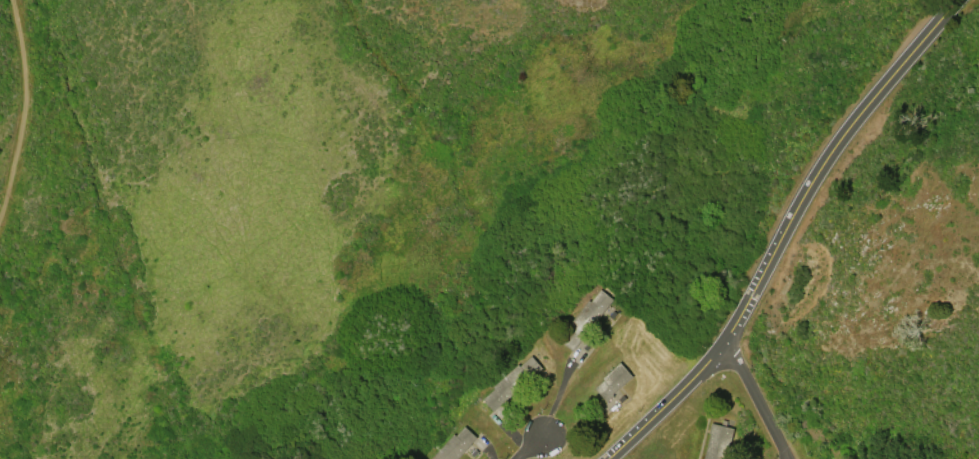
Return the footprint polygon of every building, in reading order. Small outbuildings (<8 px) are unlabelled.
[(602,287),(617,298),(577,349),(563,337),(602,287)] [(486,396),(532,355),(545,369),(498,409),(486,396)] [(598,386),(623,363),(636,377),(611,400),(598,386)] [(738,428),(731,458),(707,458),(716,423),(738,428)] [(480,437),(458,458),(433,458),(468,425),(480,437)]
